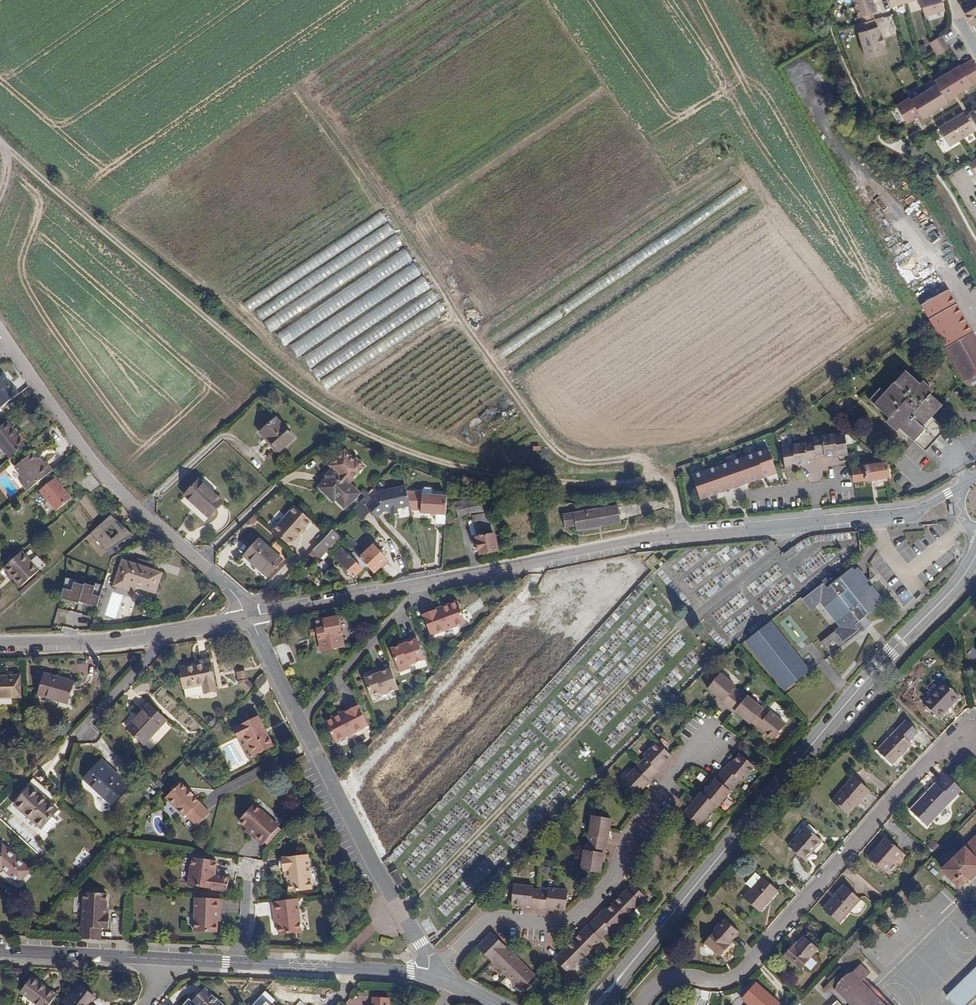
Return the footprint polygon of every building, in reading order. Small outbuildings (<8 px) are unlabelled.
[(858,15),(875,10),(872,0),(854,0),(858,15)] [(925,15),(944,9),(942,0),(921,0),(925,15)] [(964,12),(972,24),(975,22),(975,5),(964,12)] [(887,52),(879,25),(858,31),(866,58),(887,52)] [(940,34),(929,41),(931,44),(942,37),(940,34)] [(942,37),(931,44),(933,47),(944,40),(942,37)] [(971,57),(960,64),(964,71),(975,64),(971,57)] [(959,63),(946,71),(959,91),(971,83),(968,77),(964,71),(960,64),(959,63)] [(964,71),(968,77),(975,72),(975,65),(975,64),(964,71)] [(946,71),(934,78),(936,83),(946,98),(959,91),(946,71)] [(968,77),(971,83),(975,80),(975,72),(968,77)] [(815,80),(802,82),(803,94),(817,92),(815,80)] [(586,83),(576,88),(580,96),(590,91),(586,83)] [(936,83),(924,91),(934,108),(947,101),(946,98),(936,83)] [(924,91),(911,98),(920,114),(922,116),(934,108),(924,91)] [(920,114),(911,98),(909,96),(895,104),(906,122),(920,114)] [(968,113),(975,126),(975,107),(972,110),(968,113)] [(974,130),(963,111),(937,127),(949,145),(974,130)] [(266,326),(405,251),(389,222),(388,222),(383,214),(356,228),(361,237),(244,300),(249,310),(256,307),(266,326)] [(312,368),(325,389),(344,377),(347,373),(373,357),(379,350),(387,344),(380,333),(398,347),(389,332),(412,318),(408,323),(422,314),(426,309),(429,314),(433,317),(444,310),(406,250),(276,332),(284,345),(320,322),(315,329),(290,345),(298,357),(302,355),(311,369),(312,368)] [(949,286),(921,302),(965,382),(975,376),(975,336),(949,286)] [(487,338),(492,346),(508,338),(503,330),(487,338)] [(509,367),(519,363),(516,356),(507,360),(509,367)] [(919,385),(904,371),(886,392),(880,388),(870,401),(888,418),(886,421),(898,431),(900,428),(915,441),(925,430),(922,426),(942,404),(930,394),(934,391),(923,381),(919,385)] [(19,393),(13,386),(11,388),(7,383),(9,381),(3,374),(0,377),(0,408),(19,393)] [(294,438),(276,418),(260,433),(266,440),(267,438),(280,452),(294,438)] [(7,421),(2,425),(0,427),(0,446),(9,458),(24,446),(13,433),(16,431),(7,421)] [(848,455),(844,435),(835,436),(834,434),(813,437),(813,442),(815,455),(825,454),(825,456),(832,455),(833,457),(848,455)] [(816,459),(815,455),(813,442),(805,443),(804,442),(792,444),(792,447),(782,448),(785,469),(799,466),(799,464),(808,462),(808,460),(816,459)] [(768,448),(692,473),(700,498),(777,473),(768,448)] [(21,481),(28,490),(50,472),(43,463),(40,465),(31,454),(14,466),(24,479),(21,481)] [(50,472),(54,469),(47,460),(43,463),(50,472)] [(889,478),(887,463),(863,466),(863,468),(852,469),(854,481),(866,480),(866,481),(889,478)] [(328,480),(337,471),(334,467),(325,477),(328,480)] [(360,493),(337,471),(328,480),(319,489),(330,499),(333,496),(337,501),(345,509),(360,493)] [(49,473),(35,485),(55,511),(70,500),(49,473)] [(224,502),(199,479),(185,496),(209,518),(224,502)] [(368,507),(382,522),(389,515),(393,514),(399,513),(411,510),(406,486),(379,493),(379,495),(368,507)] [(446,514),(448,496),(423,495),(422,513),(446,514)] [(459,518),(471,515),(490,511),(492,510),(489,495),(455,502),(459,518)] [(621,522),(617,504),(563,515),(566,528),(575,526),(576,530),(621,522)] [(291,546),(313,521),(296,506),(274,531),(291,546)] [(490,511),(471,515),(476,537),(494,533),(490,511)] [(111,515),(91,534),(107,552),(127,534),(111,515)] [(328,535),(314,550),(321,557),(329,549),(335,543),(341,537),(334,530),(328,535)] [(494,533),(476,537),(481,555),(498,551),(494,533)] [(282,560),(259,539),(244,556),(267,577),(282,560)] [(335,543),(329,549),(335,555),(341,548),(335,543)] [(367,565),(375,573),(388,560),(373,545),(360,557),(367,565)] [(798,553),(793,547),(784,554),(789,560),(798,553)] [(367,565),(360,557),(354,551),(349,556),(341,548),(335,555),(333,556),(354,578),(367,565)] [(4,566),(3,567),(20,587),(38,570),(22,551),(9,562),(4,566)] [(654,555),(654,551),(637,552),(651,568),(660,561),(654,555)] [(154,593),(158,583),(146,570),(143,567),(122,560),(114,586),(128,591),(131,585),(154,593)] [(146,570),(158,583),(161,573),(143,567),(146,570)] [(836,580),(831,574),(800,598),(810,611),(819,604),(823,608),(833,600),(845,615),(835,623),(838,627),(834,631),(844,644),(864,628),(859,622),(862,619),(878,607),(876,604),(881,600),(868,583),(856,568),(853,570),(851,568),(836,580)] [(66,578),(61,596),(97,607),(102,588),(66,578)] [(908,590),(900,597),(905,603),(913,596),(908,590)] [(434,614),(433,611),(421,616),(429,638),(463,624),(455,603),(439,609),(439,611),(434,614)] [(318,629),(319,634),(322,650),(344,646),(338,616),(316,620),(318,629)] [(812,669),(771,620),(745,642),(785,691),(812,669)] [(414,638),(400,644),(401,646),(397,648),(388,651),(395,668),(403,665),(405,668),(422,661),(414,638)] [(193,661),(194,666),(210,663),(209,657),(193,661)] [(184,689),(186,688),(202,685),(204,692),(204,694),(216,691),(210,663),(194,666),(180,668),(184,689)] [(240,684),(248,681),(245,671),(237,675),(240,684)] [(382,701),(399,695),(390,671),(376,676),(378,679),(373,681),(364,684),(370,702),(380,698),(382,701)] [(46,672),(38,695),(66,705),(74,682),(46,672)] [(708,688),(717,696),(724,701),(723,703),(734,712),(735,711),(750,724),(751,723),(756,727),(757,726),(764,732),(773,739),(785,724),(770,711),(768,713),(747,696),(745,698),(735,688),(736,687),(720,674),(708,688)] [(20,697),(20,675),(0,676),(0,698),(20,697)] [(248,690),(253,685),(248,681),(240,684),(248,690)] [(959,696),(944,682),(924,703),(938,718),(959,696)] [(202,685),(186,688),(188,695),(204,692),(202,685)] [(126,727),(144,744),(167,721),(148,704),(126,727)] [(721,705),(714,718),(722,723),(729,709),(721,705)] [(340,718),(340,717),(325,724),(336,744),(367,727),(357,707),(345,713),(346,715),(340,718)] [(272,745),(258,717),(234,729),(239,738),(244,736),(253,754),(272,745)] [(918,732),(906,720),(878,750),(893,764),(912,744),(909,742),(918,732)] [(149,749),(172,726),(168,723),(145,745),(149,749)] [(635,795),(659,771),(657,769),(663,763),(671,755),(658,742),(644,756),(646,758),(622,782),(635,795)] [(727,769),(726,768),(703,794),(702,793),(683,815),(697,826),(716,806),(717,806),(740,781),(741,782),(754,767),(740,754),(732,762),(727,769)] [(127,786),(117,777),(116,778),(111,774),(114,770),(102,760),(84,780),(110,804),(127,786)] [(657,769),(659,771),(665,765),(663,763),(657,769)] [(963,790),(950,776),(948,774),(938,785),(937,783),(931,789),(932,790),(923,800),(921,799),(911,810),(927,825),(952,799),(954,800),(963,790)] [(41,828),(51,815),(57,809),(45,799),(50,792),(32,777),(26,783),(30,786),(14,805),(41,828)] [(869,791),(854,777),(833,800),(848,814),(869,791)] [(196,827),(210,815),(181,784),(166,798),(184,818),(186,816),(196,827)] [(237,820),(246,828),(252,833),(251,836),(261,844),(278,825),(252,803),(237,820)] [(57,820),(51,815),(41,828),(46,833),(57,820)] [(600,873),(602,861),(603,853),(606,853),(611,818),(593,816),(588,850),(585,850),(581,870),(600,873)] [(821,841),(806,827),(789,847),(805,860),(821,841)] [(942,870),(959,888),(975,872),(975,837),(942,870)] [(902,852),(887,838),(869,857),(885,872),(902,852)] [(2,844),(0,846),(0,870),(2,868),(18,883),(30,870),(2,844)] [(281,858),(282,870),(287,870),(287,877),(289,892),(312,889),(308,854),(281,858)] [(187,858),(184,885),(223,890),(225,876),(210,875),(211,860),(187,858)] [(397,869),(390,873),(397,886),(404,881),(397,869)] [(746,884),(752,889),(762,878),(756,873),(746,884)] [(762,878),(752,889),(744,898),(759,911),(777,891),(762,878)] [(600,918),(598,916),(555,959),(569,973),(574,968),(612,930),(614,931),(641,903),(641,902),(646,897),(633,884),(614,903),(615,904),(606,912),(600,918)] [(532,909),(546,910),(546,908),(555,909),(566,909),(568,890),(548,888),(548,891),(534,889),(534,887),(514,885),(512,904),(532,906),(532,909)] [(860,899),(845,885),(824,909),(840,923),(860,899)] [(83,925),(82,938),(101,939),(101,927),(109,927),(109,914),(106,914),(106,908),(107,892),(84,891),(83,925)] [(218,899),(193,898),(191,931),(213,932),(213,922),(213,912),(218,912),(218,899)] [(297,898),(271,902),(272,914),(276,913),(277,924),(278,934),(302,931),(297,898)] [(446,901),(439,908),(446,916),(454,908),(446,901)] [(708,926),(714,931),(724,921),(718,915),(708,926)] [(738,932),(725,920),(724,921),(714,931),(705,942),(721,956),(729,946),(727,945),(738,932)] [(423,929),(429,939),(437,933),(431,924),(423,929)] [(535,976),(492,933),(478,948),(522,990),(535,976)] [(818,948),(805,937),(795,946),(793,945),(784,956),(799,970),(818,948)] [(862,982),(871,973),(861,964),(848,976),(847,974),(838,983),(840,985),(835,990),(851,1004),(885,1004),(862,982)] [(947,996),(956,1004),(965,1004),(975,994),(975,968),(947,996)] [(56,996),(32,977),(20,991),(37,1004),(49,1004),(56,996)] [(750,1004),(777,1004),(779,1003),(755,983),(742,998),(748,1004),(750,1004)] [(81,986),(65,1004),(94,1004),(91,1003),(95,998),(81,986)] [(204,988),(191,1002),(188,999),(182,1004),(222,1004),(204,988)]
